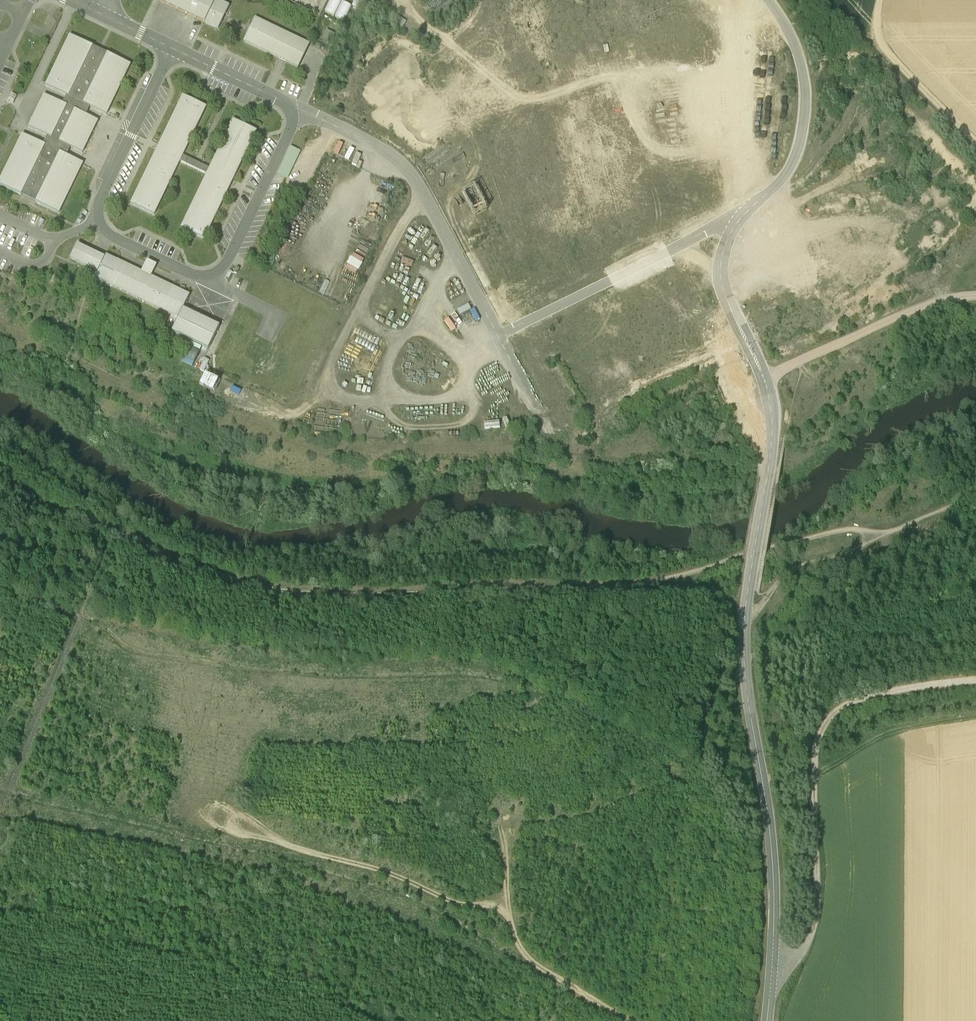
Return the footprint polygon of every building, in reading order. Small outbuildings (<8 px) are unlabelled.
[(212,0),(161,0),(160,4),(217,31),(227,7),(212,0)] [(324,12),(343,21),(351,5),(339,0),(329,0),(324,12)] [(351,6),(365,13),(370,3),(363,0),(354,0),(351,6)] [(309,47),(254,20),(246,45),(300,70),(309,47)] [(322,38),(332,42),(335,34),(326,30),(322,38)] [(92,48),(68,38),(46,87),(70,98),(92,48)] [(131,65),(108,56),(86,108),(109,117),(131,65)] [(206,108),(181,96),(130,206),(153,218),(206,108)] [(66,109),(44,99),(30,129),(51,139),(66,109)] [(97,124),(75,114),(62,145),(83,154),(97,124)] [(255,133),(231,121),(180,229),(204,241),(255,133)] [(22,138),(0,183),(0,185),(21,196),(44,149),(22,138)] [(82,166),(60,157),(38,206),(60,216),(82,166)] [(105,259),(78,246),(72,260),(99,273),(105,259)] [(357,273),(364,259),(353,253),(346,267),(357,273)] [(185,310),(192,296),(148,275),(107,255),(105,259),(99,273),(96,279),(180,318),(181,319),(185,310)] [(148,261),(142,273),(151,278),(157,265),(148,261)] [(221,327),(185,310),(181,319),(180,318),(173,332),(211,350),(221,327)] [(189,342),(182,362),(193,366),(200,346),(189,342)] [(725,378),(737,373),(732,362),(720,367),(725,378)] [(599,408),(585,415),(591,426),(605,419),(599,408)]
